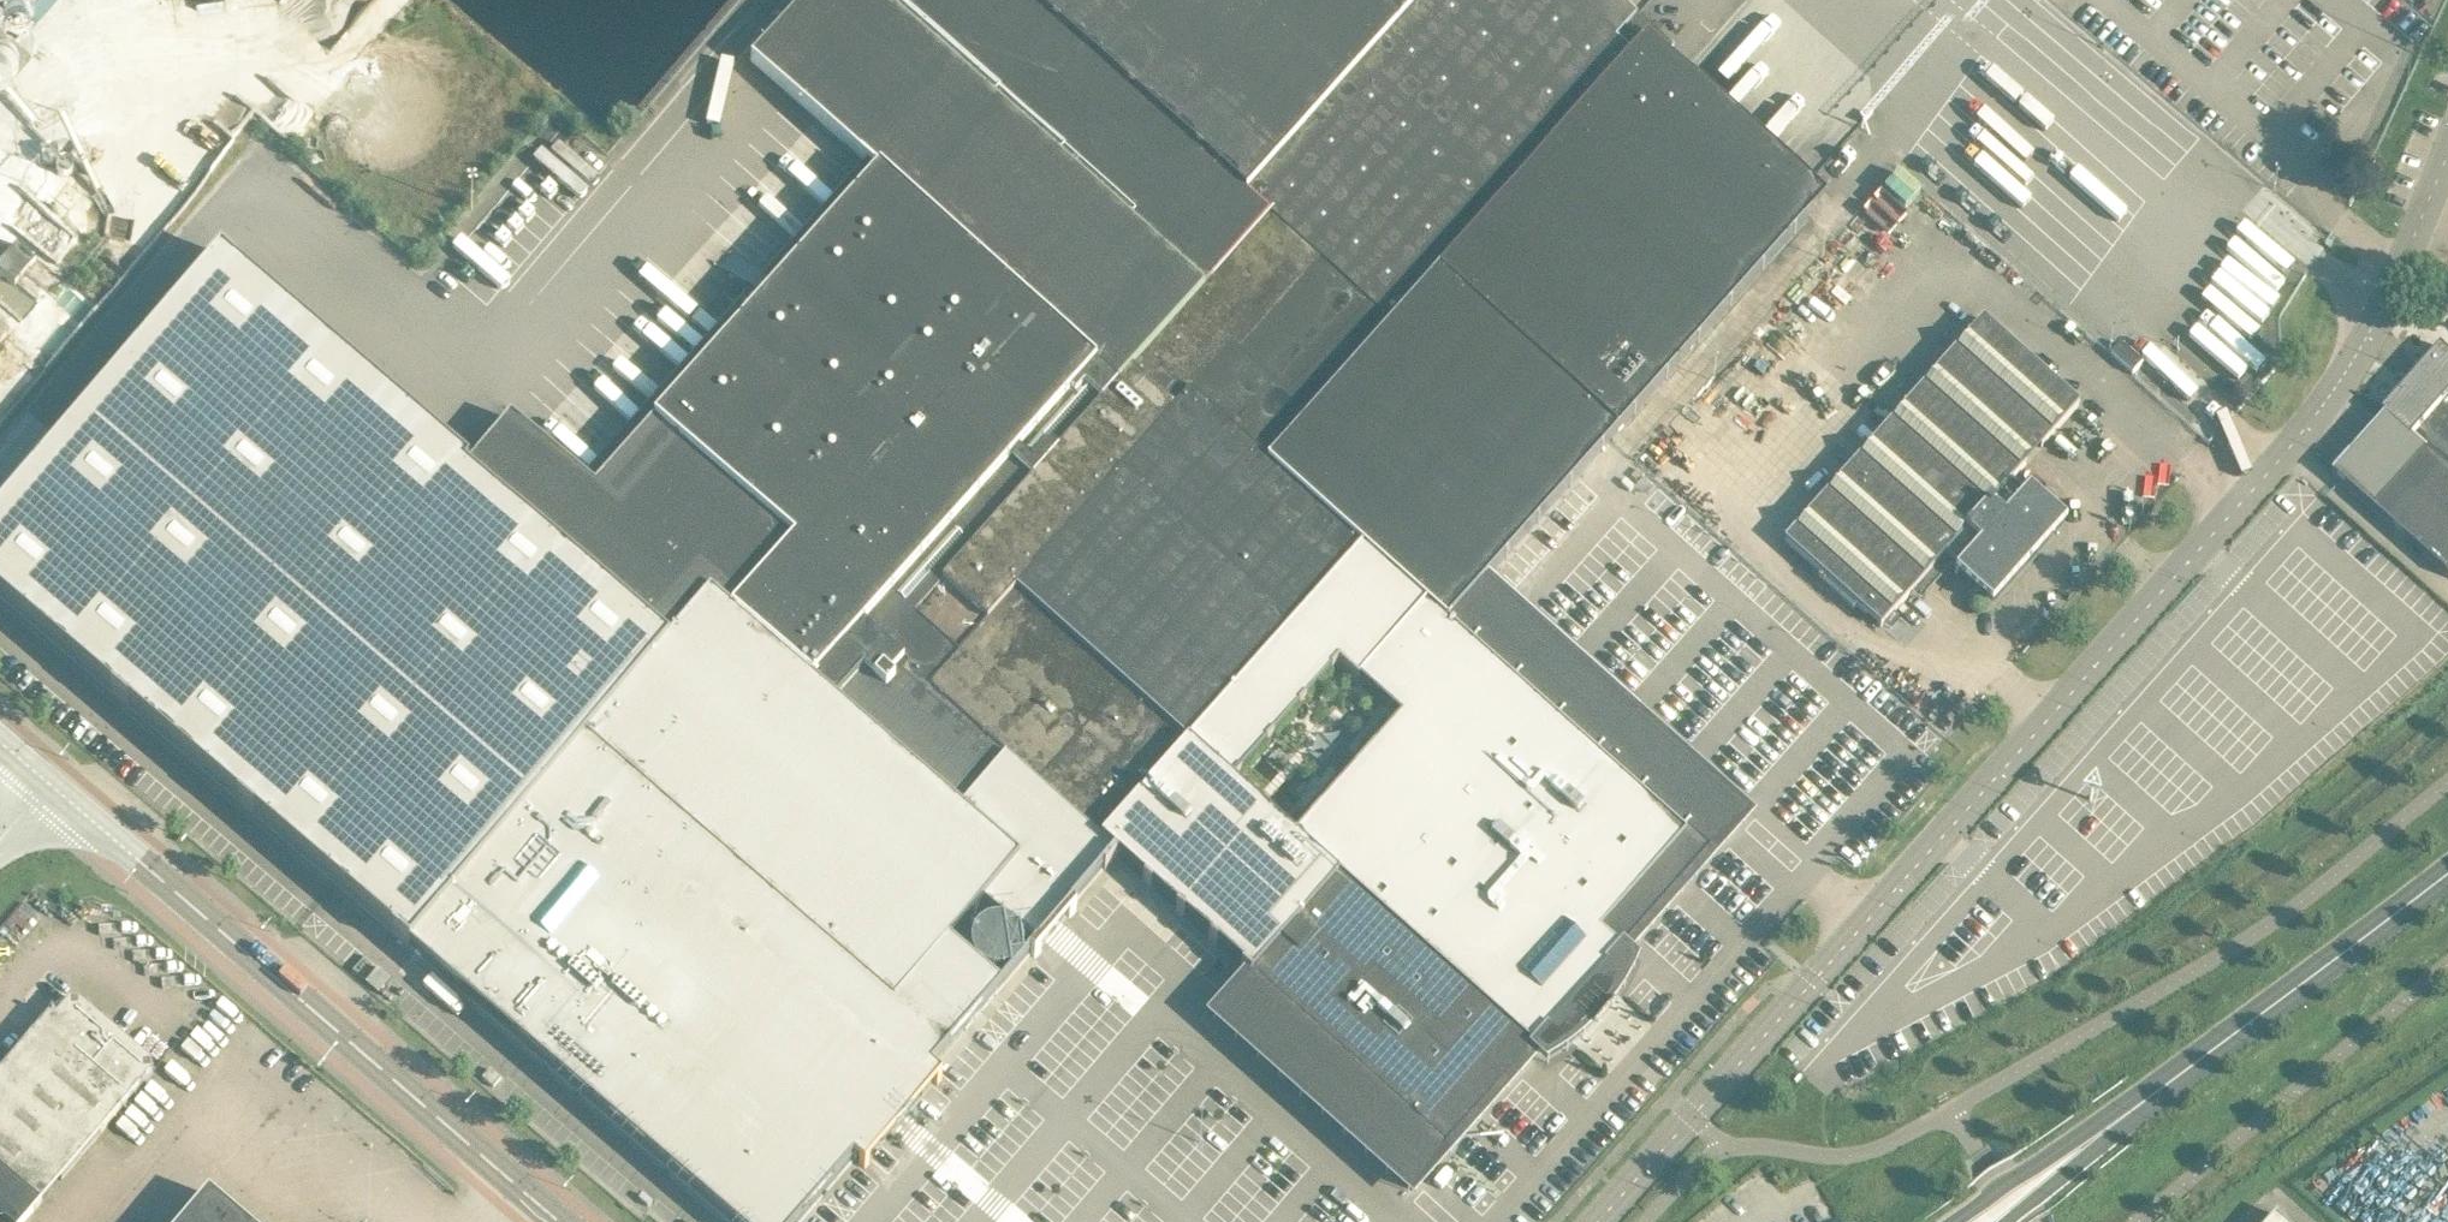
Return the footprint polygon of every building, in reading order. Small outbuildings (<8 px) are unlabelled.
[(0,511),(0,599),(728,1221),(802,1221),(855,1160),(865,1169),(871,1162),(867,1159),(933,1082),(937,1085),(942,1079),(932,1070),(1088,888),(1103,870),(1105,872),(1118,857),(1251,976),(1253,978),(1219,1016),(1412,1191),(1447,1152),(1535,1053),(1546,1062),(1558,1055),(1571,1046),(1582,1036),(1593,1026),(1603,1015),(1612,1003),(1620,991),(1627,978),(1634,964),(1623,954),(1742,821),(1634,725),(1480,588),(1810,217),(1634,50),(1628,56),(1615,43),(1620,37),(1581,0),(807,0),(753,61),(869,163),(879,172),(595,491),(584,481),(510,418),(469,466),(221,254),(0,511)] [(1802,159),(1791,170),(1803,181),(1835,148),(1815,129),(1834,109),(1824,99),(1783,142),(1802,159)] [(0,265),(0,272),(16,285),(36,261),(17,245),(0,265)] [(1992,607),(2025,570),(2066,524),(2029,491),(2016,505),(2002,492),(2079,406),(1982,320),(1784,542),(1881,628),(1945,556),(1959,569),(1955,574),(1992,607)] [(10,334),(0,325),(0,345),(10,334)] [(2120,344),(2110,356),(2132,375),(2142,364),(2120,344)] [(2447,470),(2447,353),(2442,348),(2383,414),(2412,439),(2447,470)] [(2412,439),(2383,414),(2387,418),(2335,475),(2447,575),(2447,470),(2412,439)] [(152,1064),(79,1001),(70,1002),(57,1017),(52,1013),(0,1074),(0,1217),(5,1221),(26,1221),(153,1073),(152,1064)] [(209,1195),(186,1221),(241,1221),(209,1195)]
